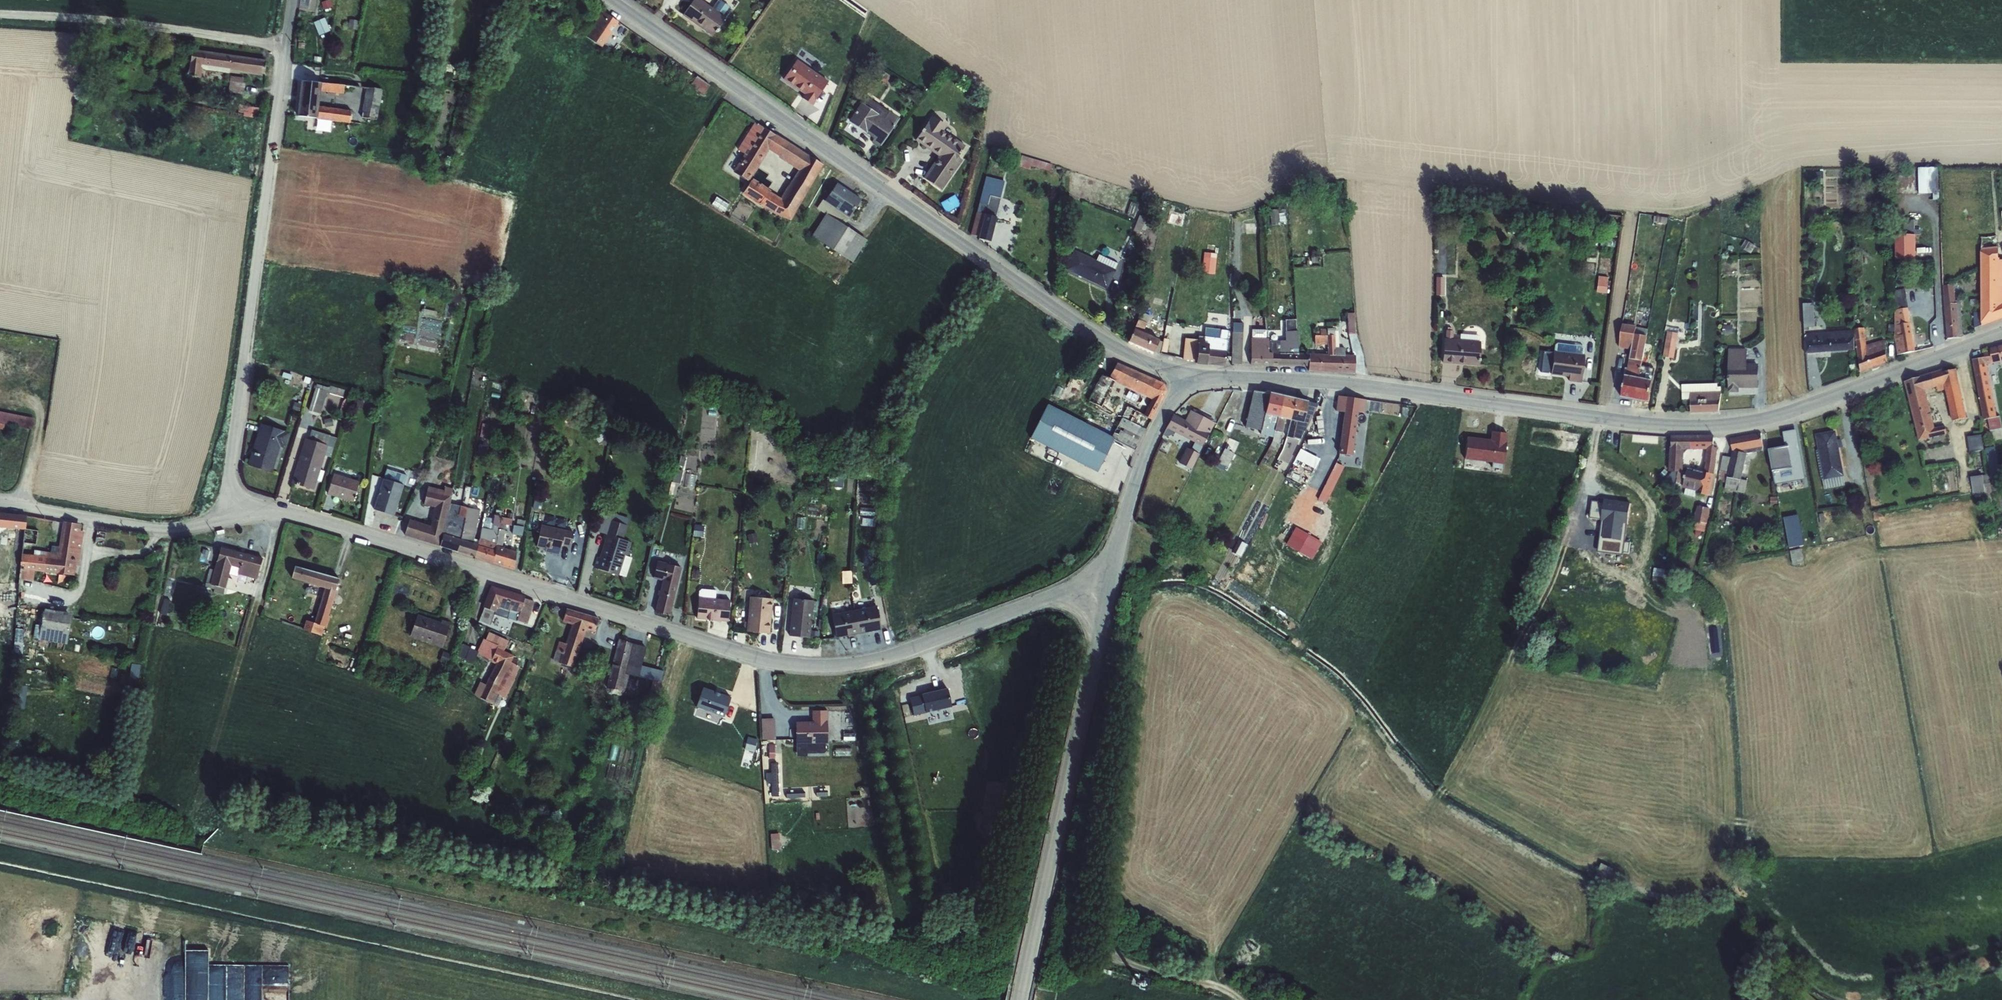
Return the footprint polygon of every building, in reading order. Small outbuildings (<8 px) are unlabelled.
[(329,0),(321,3),(324,9),(331,7),(329,0)] [(682,16),(712,37),(725,18),(723,16),(728,7),(718,0),(717,0),(711,8),(700,0),(693,0),(682,16)] [(602,11),(585,36),(602,48),(618,23),(602,11)] [(323,19),(314,23),(319,35),(328,31),(323,19)] [(349,19),(348,30),(359,31),(360,21),(349,19)] [(239,69),(241,55),(189,50),(186,79),(200,81),(201,65),(239,69)] [(263,72),(265,58),(241,55),(239,69),(263,72)] [(796,61),(783,79),(805,95),(802,99),(811,105),(827,83),(796,61)] [(232,73),(231,76),(227,76),(225,91),(234,92),(242,93),(243,87),(244,87),(247,75),(238,73),(232,73)] [(696,77),(690,86),(703,95),(709,86),(696,77)] [(320,92),(321,83),(300,81),(297,116),(317,118),(317,120),(360,125),(363,113),(362,113),(318,107),(320,92)] [(321,83),(320,92),(343,94),(343,92),(352,93),(352,86),(321,83)] [(360,125),(358,136),(372,138),(375,120),(376,120),(381,90),(366,88),(362,113),(363,113),(360,125)] [(861,103),(848,122),(866,134),(867,133),(874,138),(872,142),(879,147),(899,118),(889,111),(884,119),(861,103)] [(246,104),(244,114),(248,115),(258,116),(260,106),(246,104)] [(932,116),(915,141),(938,156),(923,178),(941,191),(962,161),(957,157),(964,146),(943,131),(946,126),(932,116)] [(768,150),(775,135),(754,122),(737,150),(743,154),(733,172),(748,182),(768,150)] [(775,135),(768,150),(778,156),(778,157),(798,170),(780,199),(770,193),(770,191),(752,180),(742,195),(758,205),(759,204),(773,213),(790,220),(822,165),(775,135)] [(1022,156),(1019,166),(1030,169),(1031,166),(1050,171),(1052,165),(1022,156)] [(1939,168),(1919,169),(1919,194),(1934,194),(1934,201),(1940,201),(1939,168)] [(976,212),(970,235),(978,237),(978,239),(990,242),(996,218),(1000,199),(998,198),(1003,180),(985,176),(978,203),(987,206),(985,215),(976,212)] [(836,184),(824,201),(848,218),(860,200),(836,184)] [(954,195),(940,204),(946,214),(961,206),(954,195)] [(716,200),(711,207),(723,215),(728,207),(716,200)] [(1156,200),(1153,212),(1161,215),(1164,202),(1156,200)] [(1131,202),(1127,216),(1135,218),(1138,205),(1131,202)] [(1278,210),(1269,210),(1271,226),(1279,225),(1286,225),(1285,209),(1278,210)] [(826,214),(811,236),(852,263),(866,240),(826,214)] [(1139,216),(1133,230),(1140,233),(1141,229),(1144,231),(1149,220),(1139,216)] [(1913,220),(1895,220),(1895,236),(1895,261),(1915,260),(1915,236),(1915,235),(1920,234),(1920,230),(1914,230),(1913,220)] [(1259,224),(1245,224),(1245,234),(1260,234),(1259,224)] [(1811,231),(1808,238),(1818,243),(1821,236),(1811,231)] [(1974,328),(1982,325),(1981,326),(2001,319),(2001,247),(1997,247),(1996,236),(1981,238),(1981,253),(1981,312),(1974,313),(1974,328)] [(1600,238),(1599,245),(1614,247),(1615,240),(1600,238)] [(1745,241),(1741,248),(1751,254),(1755,247),(1745,241)] [(1074,251),(1065,270),(1106,289),(1115,270),(1114,269),(1117,264),(1099,256),(1096,261),(1074,251)] [(1203,257),(1202,274),(1215,275),(1216,258),(1212,258),(1212,253),(1207,253),(1207,257),(1203,257)] [(1598,280),(1596,293),(1605,294),(1607,281),(1598,280)] [(1953,285),(1943,286),(1944,306),(1947,339),(1960,338),(1957,304),(1955,305),(1953,285)] [(1436,287),(1436,297),(1444,298),(1444,290),(1443,290),(1443,287),(1436,287)] [(1894,298),(1894,326),(1897,355),(1915,351),(1910,323),(1907,308),(1906,308),(1905,296),(1894,298)] [(1813,304),(1803,305),(1804,331),(1809,331),(1809,328),(1815,327),(1813,304)] [(1134,329),(1128,342),(1153,353),(1159,354),(1167,356),(1169,339),(1163,338),(1162,342),(1158,341),(1159,340),(1142,333),(1149,316),(1151,310),(1142,307),(1136,319),(1138,320),(1134,329)] [(1279,353),(1279,366),(1308,367),(1308,354),(1298,353),(1297,331),(1296,331),(1296,318),(1284,319),(1285,331),(1280,332),(1280,341),(1280,349),(1279,353)] [(1232,322),(1231,364),(1241,365),(1243,323),(1232,322)] [(1622,324),(1619,349),(1631,351),(1627,368),(1625,368),(1623,376),(1625,377),(1621,397),(1636,400),(1638,379),(1647,334),(1648,329),(1638,328),(1638,329),(1635,328),(1636,324),(1628,323),(1627,325),(1622,324)] [(1723,326),(1723,334),(1732,334),(1732,326),(1723,326)] [(1667,332),(1663,357),(1673,359),(1678,329),(1665,327),(1665,332),(1667,332)] [(1185,339),(1183,360),(1189,361),(1196,363),(1196,364),(1206,365),(1206,364),(1224,366),(1227,340),(1228,332),(1206,329),(1205,337),(1199,337),(1198,340),(1185,339)] [(1251,338),(1250,365),(1279,366),(1279,353),(1280,349),(1272,349),(1272,342),(1268,342),(1268,339),(1267,339),(1266,330),(1251,329),(1251,338)] [(1308,367),(1308,371),(1355,373),(1355,355),(1345,355),(1344,348),(1338,348),(1338,331),(1334,331),(1334,329),(1319,329),(1319,331),(1315,331),(1314,345),(1327,345),(1327,354),(1308,354),(1308,367)] [(1864,329),(1854,330),(1855,341),(1860,373),(1887,362),(1884,341),(1866,346),(1865,340),(1864,329)] [(1853,331),(1804,334),(1805,354),(1854,350),(1853,331)] [(1638,379),(1636,400),(1648,403),(1652,382),(1645,381),(1652,346),(1651,345),(1653,335),(1647,334),(1638,379)] [(1444,339),(1442,363),(1478,366),(1480,342),(1444,339)] [(1972,360),(1983,420),(1988,419),(1989,425),(2000,423),(1999,417),(1997,417),(1987,365),(1993,364),(2001,362),(2001,345),(1990,348),(1991,353),(1983,354),(1984,358),(1972,360)] [(1728,350),(1728,393),(1739,393),(1739,389),(1758,389),(1758,364),(1746,364),(1746,350),(1728,350)] [(1553,352),(1550,375),(1569,377),(1568,381),(1581,383),(1584,356),(1553,352)] [(1109,379),(1117,382),(1151,399),(1143,414),(1143,415),(1151,419),(1151,420),(1166,391),(1163,384),(1117,363),(1109,379)] [(1920,378),(1904,382),(1919,441),(1946,434),(1944,427),(1935,429),(1925,391),(1936,387),(1937,392),(1945,390),(1952,421),(1966,418),(1956,370),(1943,372),(1942,370),(1919,377),(1920,378)] [(291,373),(282,371),(280,376),(289,379),(291,373)] [(1112,438),(1114,439),(1134,449),(1151,419),(1143,415),(1143,414),(1110,396),(1117,382),(1109,379),(1102,375),(1088,401),(1121,419),(1117,427),(1112,438)] [(326,394),(328,388),(316,385),(308,411),(320,414),(326,394)] [(1717,385),(1681,386),(1682,400),(1690,400),(1691,414),(1718,412),(1721,392),(1720,387),(1717,386),(1717,385)] [(328,388),(326,394),(343,399),(345,390),(330,386),(330,388),(328,388)] [(1264,414),(1269,393),(1253,391),(1244,427),(1261,431),(1263,432),(1262,435),(1266,437),(1266,435),(1273,437),(1271,442),(1264,458),(1268,460),(1276,443),(1277,443),(1280,432),(1281,433),(1285,419),(1279,418),(1264,414)] [(1264,414),(1279,418),(1283,396),(1269,393),(1264,414)] [(1279,418),(1285,419),(1292,420),(1296,399),(1283,396),(1279,418)] [(1337,396),(1335,411),(1344,412),(1341,433),(1338,454),(1352,456),(1355,436),(1358,412),(1364,413),(1366,400),(1337,396)] [(1296,399),(1292,420),(1295,421),(1292,435),(1300,437),(1302,428),(1305,429),(1309,417),(1311,417),(1314,404),(1307,402),(1296,399)] [(353,400),(352,406),(361,408),(363,402),(353,400)] [(294,403),(291,411),(298,413),(301,405),(294,403)] [(1046,406),(1030,438),(1097,472),(1114,439),(1112,438),(1046,406)] [(38,416),(0,410),(0,420),(36,425),(38,416)] [(1166,429),(1162,436),(1165,437),(1173,435),(1174,433),(1191,441),(1179,464),(1190,469),(1202,447),(1209,433),(1214,423),(1213,423),(1214,420),(1192,410),(1191,412),(1190,410),(1184,421),(1173,415),(1166,429)] [(489,423),(482,422),(479,436),(486,437),(489,423)] [(260,424),(247,466),(272,473),(280,448),(285,449),(290,433),(260,424)] [(597,428),(591,433),(598,443),(605,439),(597,428)] [(305,439),(291,483),(314,490),(324,456),(331,458),(337,438),(329,436),(313,431),(310,441),(305,439)] [(1467,438),(1464,459),(1503,464),(1506,434),(1491,432),(1490,440),(1467,438)] [(1835,432),(1815,436),(1818,451),(1816,451),(1821,480),(1822,480),(1824,490),(1844,486),(1843,477),(1844,477),(1838,448),(1843,447),(1842,440),(1837,441),(1835,432)] [(1732,452),(1760,447),(1762,447),(1760,434),(1730,440),(1732,452)] [(1667,478),(1665,483),(1669,483),(1668,487),(1672,488),(1674,484),(1683,486),(1686,473),(1683,473),(1683,462),(1683,455),(1694,455),(1694,456),(1701,456),(1701,451),(1706,451),(1708,448),(1714,448),(1713,437),(1671,438),(1671,448),(1670,448),(1669,472),(1671,472),(1670,479),(1667,478)] [(1967,441),(1969,455),(1983,454),(1982,439),(1967,441)] [(642,440),(639,451),(651,455),(655,444),(642,440)] [(1797,445),(1768,451),(1772,472),(1774,480),(1778,499),(1785,498),(1782,484),(1804,480),(1803,474),(1797,445)] [(1987,453),(1986,454),(1990,474),(1994,473),(1993,466),(1994,466),(1994,464),(1996,464),(1994,452),(1996,452),(1995,446),(1986,448),(1987,453)] [(1760,447),(1732,452),(1731,458),(1723,457),(1718,482),(1726,483),(1724,490),(1737,493),(1737,492),(1745,494),(1747,481),(1741,480),(1746,454),(1761,452),(1760,447)] [(1708,448),(1706,451),(1705,462),(1703,462),(1701,472),(1714,475),(1718,448),(1714,448),(1708,448)] [(1224,449),(1217,462),(1222,465),(1223,465),(1227,467),(1234,454),(1224,449)] [(1301,449),(1295,459),(1315,469),(1320,460),(1301,449)] [(1319,495),(1328,500),(1343,469),(1334,465),(1319,495)] [(671,482),(668,497),(672,498),(675,483),(680,484),(683,472),(675,470),(673,482),(671,482)] [(1683,486),(1683,488),(1685,489),(1684,495),(1695,498),(1696,493),(1708,497),(1714,475),(1701,472),(1694,471),(1693,473),(1687,472),(1686,473),(1683,486)] [(333,474),(327,495),(353,502),(359,482),(333,474)] [(844,475),(835,474),(834,486),(843,486),(844,475)] [(1989,475),(1971,478),(1973,496),(1991,493),(1989,475)] [(383,479),(374,510),(393,516),(403,486),(383,479)] [(442,534),(440,546),(457,552),(460,540),(466,508),(470,487),(465,486),(462,507),(460,506),(456,525),(445,521),(442,534)] [(442,534),(445,521),(452,489),(445,487),(443,494),(437,492),(437,489),(428,487),(423,505),(434,507),(430,526),(409,520),(404,535),(440,546),(442,534)] [(478,545),(474,557),(493,563),(494,550),(496,546),(499,527),(498,526),(499,524),(502,500),(501,499),(499,511),(496,510),(495,515),(494,515),(492,529),(481,528),(479,539),(479,540),(478,545)] [(1594,502),(1592,518),(1602,519),(1601,521),(1600,532),(1613,533),(1626,535),(1628,524),(1630,504),(1604,501),(1604,504),(1594,502)] [(1697,507),(1694,522),(1707,524),(1710,509),(1697,507)] [(460,540),(457,552),(474,557),(478,545),(479,540),(474,539),(479,510),(466,508),(460,540)] [(17,531),(19,532),(24,529),(26,517),(0,514),(0,530),(17,531)] [(494,550),(493,563),(513,570),(516,552),(502,548),(506,525),(511,526),(512,514),(508,514),(507,519),(501,517),(500,524),(499,524),(498,526),(499,527),(496,546),(494,550)] [(513,526),(512,534),(522,536),(524,521),(516,520),(516,526),(513,526)] [(597,557),(593,568),(618,576),(625,556),(630,558),(632,553),(628,552),(631,542),(623,540),(627,526),(610,521),(599,558),(597,557)] [(21,570),(19,579),(34,581),(35,571),(74,576),(75,566),(78,566),(83,532),(80,532),(81,525),(62,522),(58,554),(45,552),(45,557),(23,554),(21,570)] [(694,525),(693,537),(703,538),(704,526),(694,525)] [(541,526),(536,547),(545,549),(545,552),(559,555),(561,545),(570,547),(573,532),(541,526)] [(1294,527),(1288,536),(1303,545),(1309,536),(1294,527)] [(38,530),(24,529),(23,545),(37,546),(38,530)] [(756,532),(747,534),(749,542),(758,540),(756,532)] [(1231,556),(1239,560),(1245,547),(1237,543),(1231,556)] [(1791,551),(1790,552),(1793,566),(1804,563),(1800,546),(1790,548),(1791,551)] [(208,573),(204,587),(214,590),(213,593),(222,595),(224,589),(225,589),(231,566),(239,568),(237,575),(257,579),(262,558),(220,547),(216,562),(213,574),(208,573)] [(873,549),(863,548),(863,565),(873,565),(873,549)] [(657,562),(653,579),(662,581),(659,591),(658,591),(657,595),(659,596),(654,612),(669,616),(681,568),(657,562)] [(295,566),(291,579),(324,588),(314,623),(305,621),(303,630),(322,636),(324,626),(327,627),(330,616),(329,616),(336,592),(335,591),(338,580),(295,566)] [(1654,568),(1653,576),(1664,578),(1665,570),(1654,568)] [(483,608),(479,622),(490,625),(494,612),(495,612),(497,609),(508,613),(507,618),(527,625),(534,602),(524,599),(524,598),(491,586),(484,608),(483,608)] [(698,598),(696,619),(728,622),(730,601),(715,599),(715,590),(701,589),(698,591),(698,598)] [(165,599),(161,613),(167,615),(172,596),(165,594),(163,598),(165,599)] [(70,610),(72,600),(52,596),(50,605),(70,610)] [(749,597),(746,632),(769,634),(772,599),(749,597)] [(793,599),(789,636),(809,638),(813,601),(793,599)] [(854,611),(858,634),(880,630),(876,607),(854,611)] [(36,628),(34,639),(38,640),(37,641),(67,645),(72,614),(44,609),(41,629),(36,628)] [(558,642),(552,661),(559,663),(574,668),(585,630),(594,632),(598,619),(566,609),(562,622),(571,625),(565,644),(558,642)] [(858,634),(854,611),(831,615),(835,638),(858,634)] [(417,615),(409,637),(442,648),(450,623),(441,620),(440,623),(417,615)] [(16,629),(14,642),(23,643),(25,630),(16,629)] [(479,682),(473,694),(479,697),(490,704),(495,693),(505,698),(514,680),(515,676),(515,675),(519,667),(511,663),(515,655),(498,647),(501,638),(489,633),(485,640),(483,639),(476,653),(490,661),(496,664),(485,685),(479,682)] [(618,640),(606,687),(622,691),(625,692),(630,675),(638,677),(645,646),(633,643),(618,640)] [(471,664),(476,653),(461,644),(456,657),(471,664)] [(443,652),(439,662),(448,665),(451,654),(443,652)] [(654,670),(652,689),(660,690),(662,671),(654,670)] [(702,685),(695,704),(723,714),(730,694),(702,685)] [(921,695),(908,698),(913,716),(925,713),(951,707),(947,689),(921,695)] [(812,722),(795,722),(796,744),(796,757),(807,757),(807,753),(826,753),(827,744),(827,711),(811,711),(812,722)] [(774,717),(761,718),(762,740),(775,739),(774,717)] [(854,732),(842,733),(843,741),(854,740),(854,732)] [(778,764),(771,764),(772,797),(779,796),(778,764)] [(869,787),(859,788),(860,798),(870,797),(869,787)] [(779,834),(770,835),(771,850),(780,850),(779,834)] [(1599,874),(1611,879),(1616,868),(1603,863),(1599,874)]
